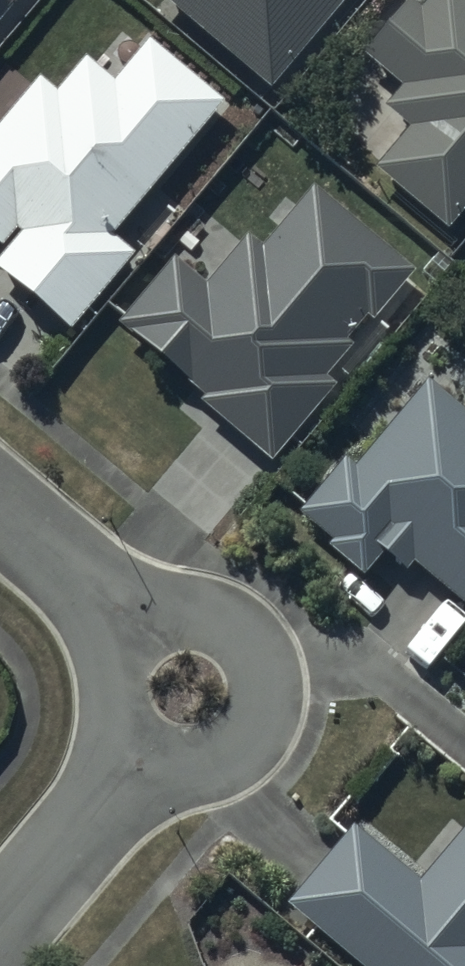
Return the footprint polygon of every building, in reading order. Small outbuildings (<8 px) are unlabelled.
[(19,0),(0,0),(0,22),(19,0)] [(271,92),(347,0),(160,0),(271,92)] [(448,233),(464,213),(464,0),(434,0),(422,15),(411,7),(366,62),(402,91),(384,114),(409,133),(375,174),(448,233)] [(73,333),(133,258),(115,243),(225,106),(150,47),(116,89),(85,64),(58,98),(39,83),(0,131),(0,251),(6,255),(0,262),(0,275),(73,333)] [(204,411),(270,466),(335,390),(325,382),(355,347),(348,342),(366,321),(370,324),(412,275),(315,194),(262,256),(249,246),(207,295),(176,270),(126,329),(212,401),(204,411)] [(464,612),(464,418),(426,386),(353,475),(343,467),(300,519),(332,545),(329,549),(367,581),(385,559),(405,576),(412,568),(464,612)] [(356,965),(464,965),(464,836),(421,889),(355,833),(289,910),(356,965)]
